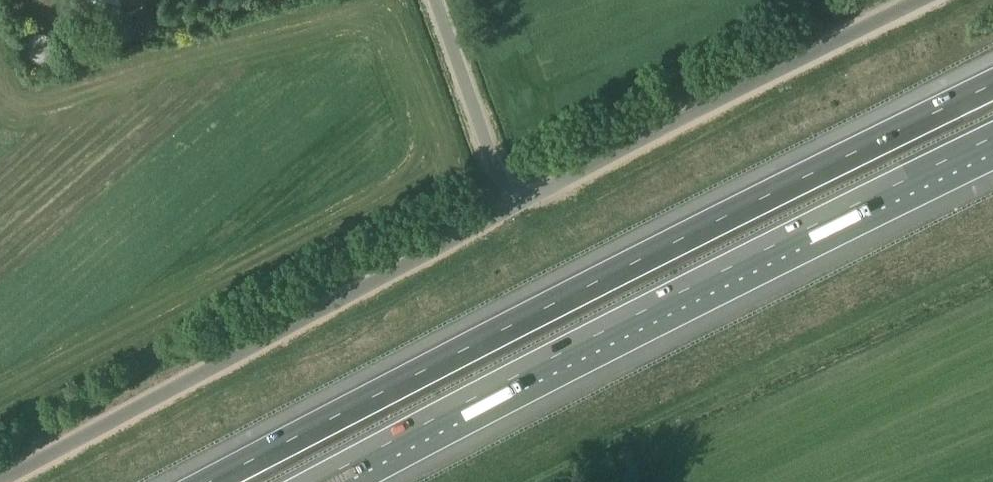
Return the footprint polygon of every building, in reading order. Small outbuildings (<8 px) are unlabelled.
[(127,17),(120,0),(84,0),(96,30),(127,17)]
